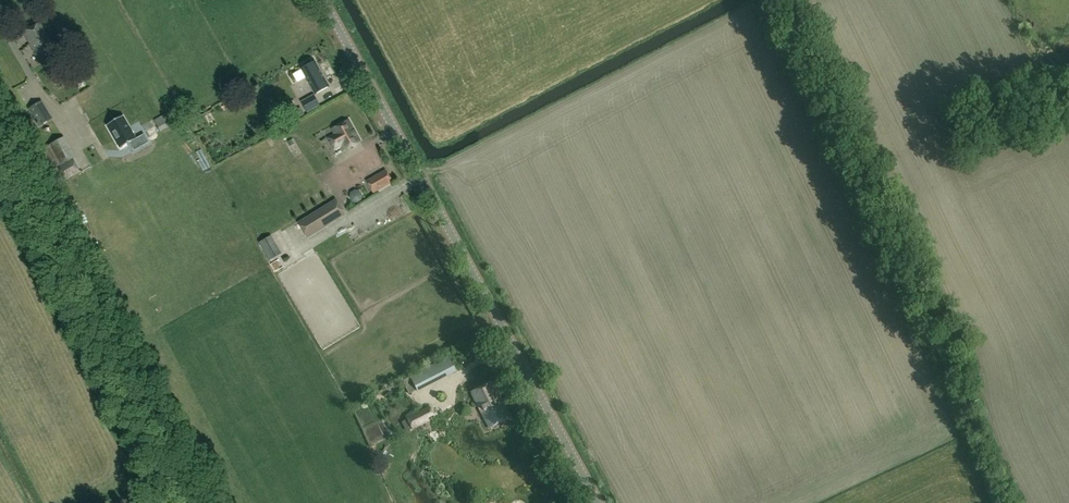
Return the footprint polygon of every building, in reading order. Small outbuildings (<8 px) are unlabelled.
[(40,24),(23,33),(38,60),(55,51),(40,24)] [(315,62),(301,69),(315,94),(329,87),(315,62)] [(289,71),(293,80),(303,77),(300,67),(289,71)] [(307,113),(319,106),(313,95),(301,102),(307,113)] [(42,101),(28,110),(38,127),(53,119),(42,101)] [(304,115),(300,107),(293,111),(294,113),(285,118),(288,123),(304,115)] [(169,112),(154,121),(160,132),(175,123),(169,112)] [(105,123),(118,146),(134,137),(121,114),(105,123)] [(334,151),(341,147),(343,151),(360,142),(348,121),(332,130),(334,134),(328,138),(334,151)] [(60,130),(37,143),(53,171),(57,168),(74,159),(76,158),(60,130)] [(188,135),(183,138),(188,147),(193,144),(188,135)] [(103,147),(108,155),(117,149),(113,141),(103,147)] [(74,159),(57,168),(64,181),(81,171),(74,159)] [(373,194),(392,183),(385,170),(366,182),(373,194)] [(349,197),(351,202),(357,203),(361,200),(362,195),(359,191),(354,190),(350,193),(349,197)] [(336,199),(299,222),(308,237),(346,214),(336,199)] [(259,243),(270,260),(280,254),(270,236),(259,243)] [(409,376),(418,393),(458,373),(449,356),(409,376)] [(511,418),(501,397),(493,381),(471,392),(489,429),(511,418)] [(435,416),(430,406),(407,418),(408,420),(403,423),(407,432),(412,429),(413,430),(430,421),(429,420),(435,416)]
